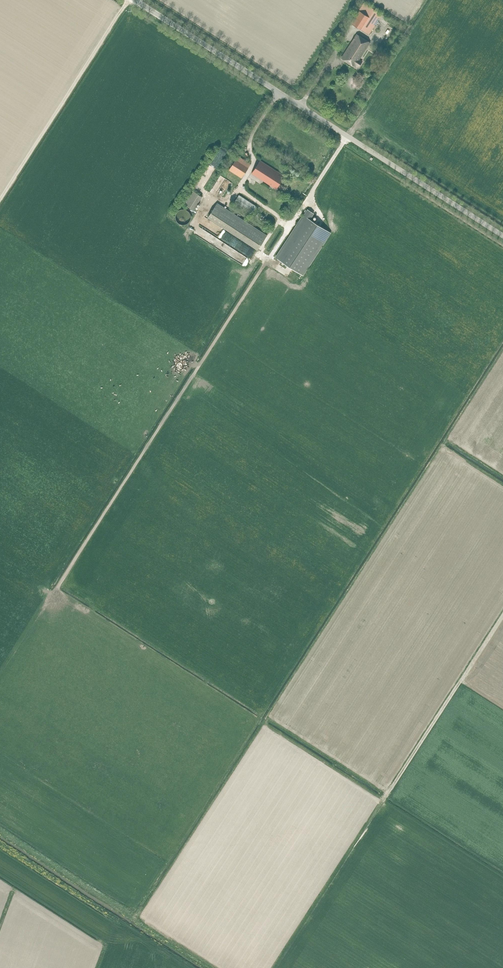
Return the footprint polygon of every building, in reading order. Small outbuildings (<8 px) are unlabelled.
[(351,23),(369,34),(382,14),(364,2),(351,23)] [(360,59),(370,42),(358,34),(342,58),(355,66),(356,65),(359,67),(362,61),(360,59)] [(373,56),(377,58),(381,53),(377,50),(373,56)] [(196,184),(203,188),(227,151),(220,147),(196,184)] [(229,170),(242,178),(251,164),(238,156),(229,170)] [(252,174),(276,189),(285,176),(260,160),(252,174)] [(217,192),(226,179),(220,175),(212,188),(217,192)] [(231,182),(226,179),(217,192),(223,195),(231,182)] [(182,203),(194,210),(202,197),(191,189),(182,203)] [(257,206),(239,195),(235,202),(253,213),(257,206)] [(218,203),(209,217),(257,249),(266,236),(218,203)] [(189,211),(188,210),(186,209),(185,209),(184,209),(182,209),(181,209),(180,210),(179,211),(178,212),(177,213),(176,214),(176,215),(176,217),(176,218),(176,219),(177,221),(177,222),(178,223),(180,224),(181,224),(182,225),(184,225),(185,225),(186,224),(187,224),(189,223),(190,222),(190,221),(191,220),(191,218),(191,217),(191,216),(191,214),(190,213),(190,212),(189,211)] [(314,214),(308,210),(275,258),(302,275),(330,233),(310,220),(314,214)] [(205,217),(199,225),(250,258),(255,250),(205,217)] [(247,259),(199,226),(194,234),(242,266),(247,259)]
